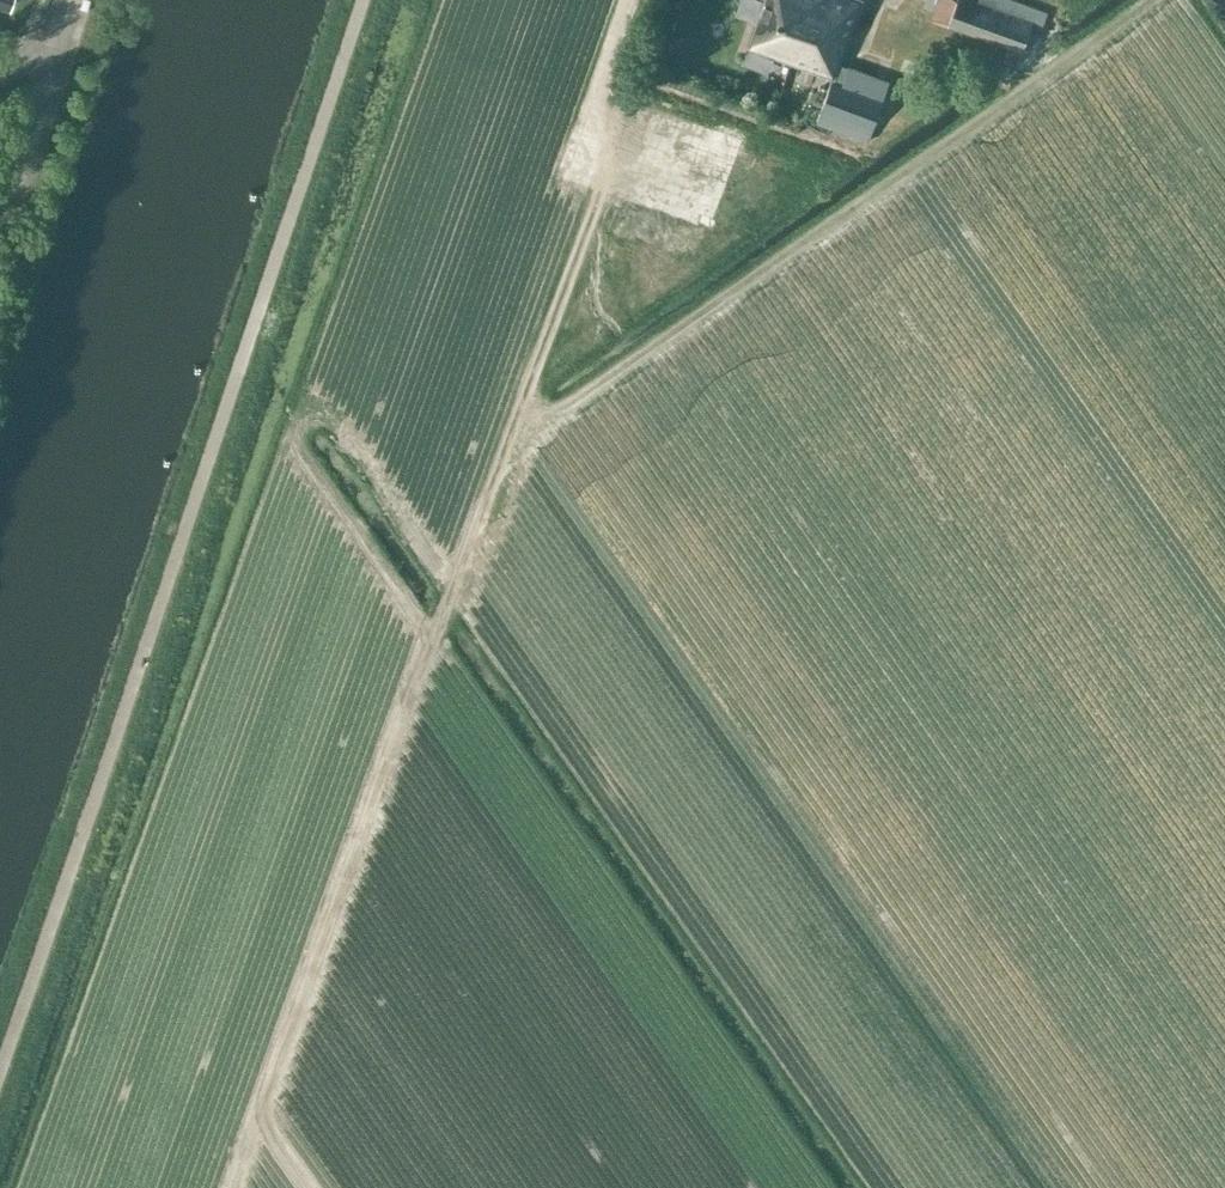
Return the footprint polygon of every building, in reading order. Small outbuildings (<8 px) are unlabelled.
[(749,45),(751,46),(752,46),(795,61),(816,0),(764,0),(749,45)] [(795,61),(833,75),(817,121),(869,140),(890,80),(842,62),(863,0),(816,0),(795,61)] [(1049,13),(1049,12),(1047,11),(1018,0),(959,0),(949,26),(1021,51),(1032,29),(1042,33),(1049,13)]
